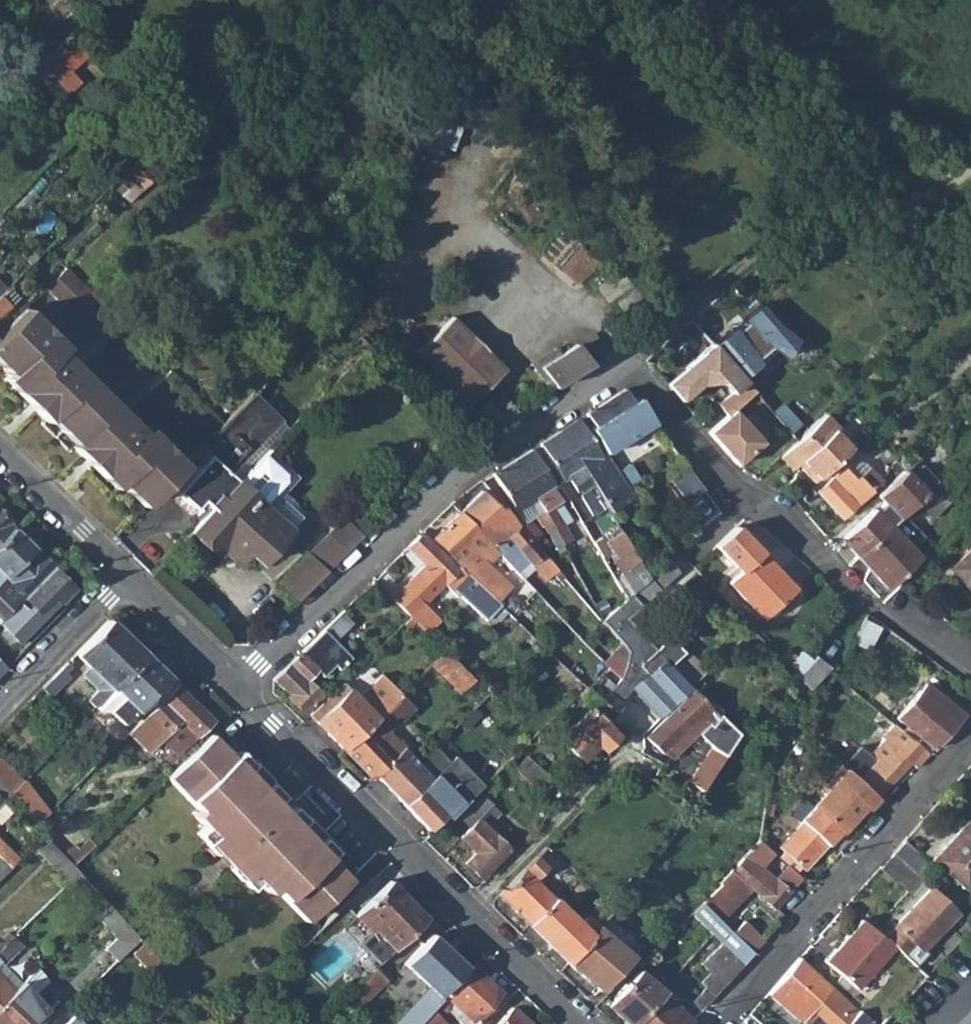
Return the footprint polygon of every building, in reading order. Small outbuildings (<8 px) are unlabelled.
[(0,10),(0,25),(5,30),(12,22),(0,10)] [(69,88),(93,58),(71,42),(48,72),(69,88)] [(159,172),(141,156),(123,174),(140,191),(159,172)] [(135,197),(140,191),(123,174),(117,180),(135,197)] [(99,339),(119,319),(66,267),(46,287),(99,339)] [(3,295),(1,296),(8,304),(19,294),(11,286),(3,295)] [(0,297),(0,313),(9,304),(8,304),(1,296),(0,297)] [(10,373),(5,379),(47,420),(50,418),(76,443),(73,446),(115,488),(120,482),(144,506),(184,465),(25,308),(0,334),(0,364),(10,373)] [(471,400),(508,364),(455,312),(419,348),(471,400)] [(674,353),(688,369),(710,367),(720,378),(734,366),(701,329),(674,353)] [(823,400),(814,388),(836,370),(803,332),(781,350),(798,370),(783,384),(794,398),(780,410),(794,427),(790,430),(800,441),(830,413),(839,405),(830,395),(823,400)] [(607,354),(595,334),(542,368),(554,388),(607,354)] [(656,369),(670,385),(688,369),(674,353),(656,369)] [(718,403),(722,399),(745,378),(734,366),(720,378),(707,390),(718,403)] [(224,423),(171,370),(152,390),(205,443),(224,423)] [(262,439),(284,414),(257,389),(224,423),(205,443),(193,456),(202,465),(178,492),(195,507),(197,505),(207,515),(239,481),(230,473),(262,439)] [(607,402),(661,479),(671,473),(661,458),(659,460),(640,432),(650,425),(626,389),(607,402)] [(700,419),(727,451),(750,431),(722,399),(718,403),(700,419)] [(623,443),(651,485),(661,479),(607,402),(588,414),(612,450),(623,443)] [(800,441),(785,456),(797,468),(802,463),(818,480),(854,447),(858,443),(830,413),(800,441)] [(560,432),(601,496),(606,492),(603,487),(606,484),(603,479),(592,463),(604,455),(579,419),(560,432)] [(542,444),(566,480),(571,477),(581,492),(584,491),(595,514),(607,506),(601,496),(560,432),(542,444)] [(676,452),(665,437),(658,442),(669,457),(676,452)] [(514,462),(555,527),(564,541),(567,544),(575,539),(554,506),(561,502),(553,489),(557,486),(533,449),(514,462)] [(604,455),(592,463),(603,479),(620,468),(609,452),(604,455)] [(294,486),(264,456),(239,481),(207,515),(193,530),(217,555),(223,550),(237,564),(248,553),(260,564),(291,531),(270,511),(285,495),(294,486)] [(493,475),(518,512),(530,504),(547,532),(555,527),(514,462),(493,475)] [(862,473),(875,487),(884,478),(871,464),(862,473)] [(862,473),(859,477),(847,466),(819,493),(843,518),(875,487),(862,473)] [(630,473),(627,468),(622,471),(625,476),(630,473)] [(898,476),(869,504),(868,505),(869,507),(875,514),(868,520),(866,518),(843,540),(859,557),(906,513),(918,501),(898,476)] [(952,493),(940,481),(918,501),(921,504),(930,513),(952,493)] [(526,526),(508,507),(504,511),(484,492),(461,513),(493,548),(499,554),(516,572),(521,567),(512,557),(519,551),(537,566),(550,578),(558,570),(564,577),(570,572),(549,550),(539,540),(526,526)] [(285,495),(270,511),(291,531),(305,515),(285,495)] [(934,518),(930,513),(921,504),(912,513),(925,527),(934,518)] [(493,548),(461,513),(435,536),(460,564),(459,565),(472,578),(497,604),(511,590),(485,563),(479,568),(468,557),(470,554),(473,557),(478,554),(488,565),(499,554),(493,548)] [(906,513),(859,557),(889,588),(921,557),(901,537),(915,523),(906,513)] [(351,514),(330,534),(347,552),(368,531),(351,514)] [(9,528),(11,526),(0,515),(0,546),(14,533),(9,528)] [(544,534),(532,521),(526,526),(539,540),(544,534)] [(556,545),(564,541),(555,527),(547,532),(556,545)] [(764,622),(794,592),(731,530),(712,549),(739,576),(729,586),(764,622)] [(407,548),(457,597),(459,595),(485,621),(500,607),(497,604),(472,578),(470,580),(423,532),(407,548)] [(624,532),(616,537),(635,567),(625,577),(639,596),(655,580),(624,532)] [(34,553),(14,533),(0,546),(0,585),(34,553)] [(280,580),(298,598),(347,552),(330,534),(311,554),(309,552),(280,580)] [(549,550),(554,544),(544,534),(539,540),(549,550)] [(610,535),(601,541),(610,555),(619,549),(610,535)] [(950,567),(970,588),(970,547),(950,567)] [(56,571),(41,556),(39,557),(34,553),(0,585),(0,618),(3,622),(54,572),(56,571)] [(674,561),(655,580),(665,590),(684,572),(674,561)] [(75,593),(54,572),(3,622),(0,625),(0,627),(21,647),(75,593)] [(665,590),(655,580),(639,596),(638,597),(648,607),(665,590)] [(423,607),(399,583),(387,594),(410,617),(411,619),(423,607)] [(673,668),(688,655),(673,638),(662,648),(629,606),(615,619),(633,642),(638,648),(640,655),(638,656),(621,679),(619,683),(610,695),(599,707),(611,719),(636,691),(661,718),(692,690),(673,668)] [(320,696),(305,679),(315,669),(308,662),(320,650),(332,663),(337,668),(349,656),(333,640),(352,622),(342,612),(274,678),(289,694),(287,696),(303,712),(320,696)] [(143,655),(109,621),(74,656),(102,685),(90,698),(92,700),(87,705),(91,709),(92,707),(143,655)] [(869,651),(880,631),(866,623),(855,643),(869,651)] [(619,683),(621,679),(638,656),(640,655),(638,648),(633,642),(606,668),(619,683)] [(778,656),(803,679),(818,658),(804,645),(799,650),(790,642),(778,656)] [(332,663),(320,650),(308,662),(315,669),(320,674),(332,663)] [(430,666),(458,696),(472,682),(443,652),(430,666)] [(92,707),(98,713),(107,711),(120,725),(165,678),(143,655),(92,707)] [(831,668),(818,658),(803,679),(816,689),(831,668)] [(65,681),(58,673),(50,681),(57,689),(65,681)] [(361,700),(350,689),(318,720),(345,749),(377,717),(401,694),(385,677),(361,700)] [(964,714),(927,683),(899,718),(908,726),(905,731),(930,751),(964,714)] [(208,719),(173,685),(132,729),(128,732),(147,750),(164,733),(170,725),(176,719),(184,727),(193,735),(208,719)] [(395,750),(378,733),(385,726),(399,712),(404,717),(419,703),(405,689),(401,694),(377,717),(345,749),(369,774),(395,750)] [(695,692),(648,737),(663,753),(669,748),(676,756),(698,735),(712,750),(726,760),(740,738),(722,718),(721,719),(695,692)] [(577,699),(591,713),(559,740),(578,760),(593,744),(600,750),(613,736),(607,729),(614,722),(611,719),(599,707),(584,693),(577,699)] [(184,727),(176,719),(170,725),(178,733),(184,727)] [(880,793),(912,762),(917,766),(930,751),(905,731),(896,724),(885,736),(887,737),(871,753),(862,745),(847,761),(880,793)] [(385,726),(378,733),(395,750),(402,743),(385,726)] [(201,840),(235,874),(239,878),(246,873),(256,882),(265,892),(270,888),(302,921),(346,879),(324,856),(330,851),(287,806),(282,812),(271,801),(276,796),(234,751),(228,756),(208,735),(163,777),(194,809),(189,814),(208,834),(201,840)] [(376,776),(391,791),(419,764),(404,749),(376,776)] [(727,766),(711,754),(687,784),(702,797),(727,766)] [(514,767),(537,790),(548,778),(526,756),(514,767)] [(8,794),(20,783),(0,761),(0,785),(8,794)] [(419,764),(391,791),(401,800),(405,805),(432,778),(419,764)] [(432,778),(405,805),(429,831),(445,815),(448,819),(467,802),(478,791),(465,777),(461,781),(446,765),(432,778)] [(843,833),(878,795),(844,766),(823,788),(826,792),(814,806),(840,830),(843,833)] [(40,804),(20,783),(8,794),(28,815),(40,804)] [(490,823),(500,813),(482,796),(462,816),(471,826),(479,818),(483,824),(487,820),(490,823)] [(811,804),(799,818),(802,822),(780,846),(805,870),(840,830),(814,806),(811,804)] [(957,812),(925,848),(936,858),(967,821),(957,812)] [(480,876),(508,848),(483,824),(479,818),(471,826),(461,836),(477,852),(466,863),(480,876)] [(786,829),(776,821),(757,840),(757,842),(767,849),(786,829)] [(970,886),(970,825),(967,821),(936,858),(934,859),(968,889),(970,886)] [(79,837),(67,849),(77,859),(89,847),(79,837)] [(32,850),(57,876),(68,865),(43,838),(32,850)] [(20,861),(0,841),(0,861),(3,864),(10,871),(20,861)] [(721,886),(701,905),(719,921),(747,886),(775,907),(788,890),(800,874),(786,864),(771,883),(757,872),(772,853),(767,849),(757,842),(751,848),(740,859),(728,872),(718,883),(721,886)] [(896,855),(917,874),(929,861),(907,842),(896,855)] [(498,895),(570,962),(599,926),(588,915),(582,922),(556,897),(562,890),(554,882),(547,889),(536,878),(543,871),(556,857),(550,852),(553,849),(548,843),(498,895)] [(896,855),(884,868),(912,894),(877,933),(878,934),(885,937),(891,942),(911,961),(959,910),(917,874),(896,855)] [(0,866),(0,881),(10,871),(3,864),(0,866)] [(69,866),(68,865),(57,876),(68,888),(70,886),(79,877),(69,866)] [(547,889),(554,882),(543,871),(536,878),(547,889)] [(70,886),(98,915),(107,906),(79,877),(70,886)] [(599,926),(570,962),(601,991),(619,971),(612,964),(623,953),(616,947),(626,935),(615,925),(642,894),(640,893),(647,883),(640,877),(599,926)] [(422,918),(388,883),(353,917),(387,953),(422,918)] [(127,950),(138,939),(107,906),(98,915),(96,916),(116,938),(105,949),(116,961),(127,950)] [(859,917),(823,956),(852,985),(891,942),(885,937),(878,934),(877,933),(859,917)] [(743,962),(752,951),(733,933),(723,944),(743,962)] [(435,996),(463,967),(431,935),(403,965),(435,996)] [(0,953),(0,1008),(25,985),(7,967),(26,947),(17,937),(5,948),(0,953)] [(173,976),(164,967),(142,943),(131,954),(162,987),(166,984),(173,976)] [(692,1001),(701,1009),(743,962),(723,944),(705,965),(711,971),(703,981),(707,985),(692,1001)] [(836,1023),(848,1023),(862,1010),(789,945),(779,956),(790,965),(770,988),(801,1017),(816,1009),(836,1023)] [(446,1010),(453,1003),(471,1020),(474,1023),(501,995),(471,966),(431,1009),(430,1011),(438,1018),(446,1010)] [(372,967),(349,990),(361,1001),(384,979),(372,967)] [(641,971),(610,1005),(631,1023),(632,1023),(662,990),(641,971)] [(51,1013),(34,993),(44,983),(36,974),(25,985),(0,1008),(0,1023),(39,1023),(51,1013)] [(632,1023),(687,1023),(691,1019),(666,996),(667,994),(662,990),(632,1023)] [(431,1009),(424,1002),(415,1012),(422,1019),(430,1011),(431,1009)] [(453,1003),(446,1010),(460,1023),(467,1023),(471,1020),(453,1003)] [(512,1008),(496,1023),(529,1023),(512,1008)] [(440,1021),(438,1018),(430,1011),(422,1019),(419,1023),(418,1023),(437,1023),(440,1021)] [(419,1023),(407,1012),(396,1023),(418,1023),(419,1023)] [(743,1023),(744,1023),(764,1023),(752,1013),(743,1023)]
